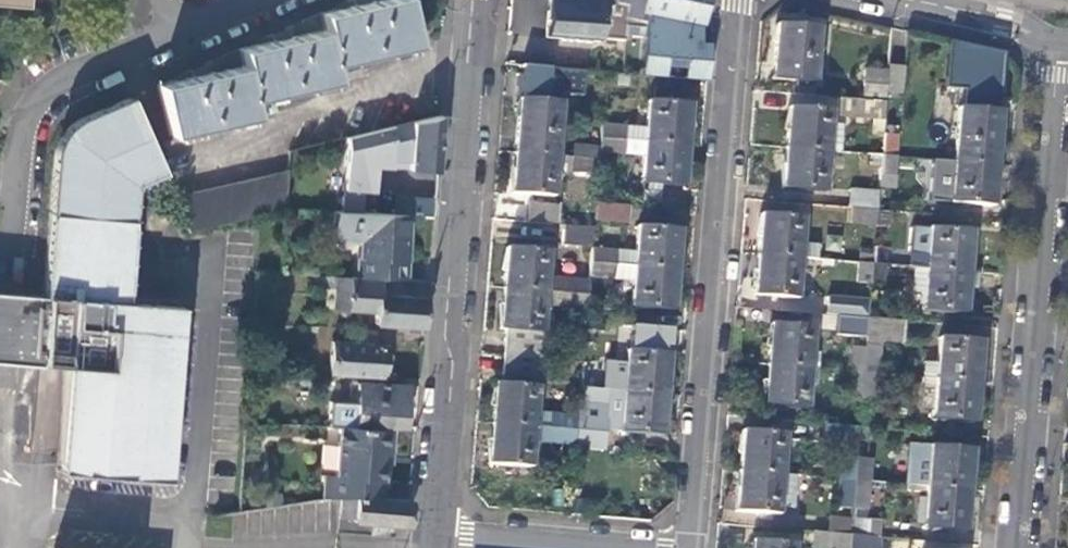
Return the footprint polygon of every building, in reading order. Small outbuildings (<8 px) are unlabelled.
[(168,131),(253,113),(249,96),(335,78),(332,62),(417,42),(407,0),(371,0),(363,2),(321,11),(324,27),(279,37),(239,46),(242,62),(197,72),(157,81),(168,131)] [(625,19),(627,5),(617,3),(617,0),(546,0),(543,36),(598,40),(599,37),(623,40),(623,35),(625,19)] [(643,0),(617,0),(617,3),(627,5),(625,19),(643,24),(644,16),(640,15),(643,0)] [(701,28),(704,27),(708,10),(711,0),(643,0),(640,15),(644,16),(701,28)] [(701,28),(644,16),(643,24),(643,37),(640,75),(707,80),(709,55),(710,44),(699,43),(700,37),(701,28)] [(643,24),(625,19),(623,35),(643,37),(643,24)] [(773,77),(813,81),(818,26),(777,22),(773,77)] [(949,39),(944,86),(963,88),(962,107),(993,110),(994,97),(999,98),(1002,51),(981,46),(949,39)] [(887,70),(884,95),(899,96),(901,66),(887,65),(887,70)] [(582,71),(518,66),(516,100),(544,101),(545,93),(580,95),(582,71)] [(884,102),(884,95),(887,70),(863,68),(860,100),(884,102)] [(604,90),(633,93),(635,75),(619,74),(605,73),(604,90)] [(882,121),(884,102),(860,100),(839,98),(838,118),(882,121)] [(179,482),(191,310),(135,306),(143,189),(170,179),(142,99),(62,127),(50,298),(0,295),(0,363),(67,368),(60,473),(179,482)] [(514,126),(512,153),(554,156),(558,102),(544,101),(516,100),(514,126)] [(645,141),(686,144),(690,103),(648,100),(646,127),(645,141)] [(789,106),(785,146),(826,149),(840,151),(843,121),(828,120),(829,110),(789,106)] [(953,160),(994,164),(999,110),(998,110),(993,110),(962,107),(957,107),(953,160)] [(347,135),(340,201),(361,204),(362,188),(373,189),(375,164),(390,165),(391,157),(408,159),(407,167),(436,170),(440,134),(442,114),(347,135)] [(626,125),(601,123),(600,137),(625,139),(626,125)] [(646,127),(626,125),(625,139),(645,141),(646,127)] [(895,156),(897,136),(881,136),(880,155),(895,156)] [(625,139),(600,137),(599,146),(599,150),(624,153),(625,139)] [(645,141),(625,139),(624,153),(644,154),(645,141)] [(683,186),(686,144),(645,141),(644,154),(642,181),(683,186)] [(599,150),(599,146),(572,144),(572,157),(598,159),(599,150)] [(826,149),(785,146),(781,188),(822,192),(824,165),(826,149)] [(826,149),(824,165),(843,166),(845,151),(840,151),(826,149)] [(554,156),(512,153),(508,194),(550,197),(554,156)] [(878,182),(879,176),(880,155),(865,154),(862,180),(878,182)] [(894,177),(895,156),(880,155),(879,176),(894,177)] [(391,157),(390,165),(407,167),(408,159),(391,157)] [(597,173),(598,159),(572,157),(571,171),(597,173)] [(991,207),(994,164),(953,160),(949,203),(991,207)] [(285,201),(286,168),(172,193),(186,229),(262,208),(285,201)] [(876,211),(877,192),(848,190),(846,208),(849,208),(876,211)] [(432,209),(434,196),(394,193),(393,213),(409,215),(432,217),(432,209)] [(361,204),(340,201),(340,207),(360,210),(361,204)] [(525,221),(554,223),(555,207),(527,204),(525,221)] [(593,222),(626,225),(628,206),(594,204),(593,222)] [(340,207),(333,207),(332,235),(363,236),(361,253),(358,252),(357,273),(400,277),(401,260),(408,260),(409,215),(393,213),(360,210),(340,207)] [(848,224),(874,227),(876,211),(849,208),(848,224)] [(760,213),(757,253),(798,257),(800,244),(802,217),(760,213)] [(631,265),(675,268),(678,228),(635,226),(631,252),(631,265)] [(592,229),(563,227),(561,245),(591,249),(592,229)] [(926,269),(966,273),(969,231),(930,227),(926,269)] [(798,257),(817,258),(818,245),(800,244),(798,257)] [(501,288),(541,291),(545,250),(503,247),(501,288)] [(887,249),(872,248),(871,263),(886,265),(887,249)] [(589,263),(631,265),(631,252),(591,249),(589,263)] [(798,257),(757,253),(753,294),(795,298),(798,257)] [(629,282),(631,265),(589,263),(588,279),(629,282)] [(886,265),(871,263),(869,284),(885,285),(886,265)] [(673,312),(675,268),(631,265),(629,282),(628,309),(673,312)] [(926,269),(914,268),(912,284),(925,286),(926,269)] [(963,313),(966,273),(926,269),(925,286),(922,309),(963,313)] [(357,273),(335,271),(332,302),(376,306),(375,318),(424,323),(425,313),(428,279),(400,277),(357,273)] [(587,294),(588,281),(562,278),(561,292),(587,294)] [(536,359),(541,291),(501,288),(497,328),(502,329),(501,356),(536,359)] [(837,315),(864,318),(866,302),(827,298),(826,314),(837,315)] [(864,318),(837,315),(835,336),(863,338),(864,318)] [(904,321),(864,318),(863,338),(862,348),(860,371),(874,373),(876,341),(901,343),(904,321)] [(768,324),(765,364),(809,367),(812,327),(768,324)] [(629,325),(626,350),(668,355),(671,330),(629,325)] [(332,340),(329,371),(384,376),(388,332),(352,328),(351,341),(332,340)] [(935,379),(976,382),(979,342),(938,338),(935,379)] [(860,371),(862,348),(848,346),(846,370),(860,371)] [(624,374),(581,371),(580,386),(664,393),(668,355),(626,350),(624,374)] [(530,426),(536,359),(501,356),(498,382),(493,381),(490,423),(530,426)] [(809,367),(765,364),(761,406),(806,409),(809,367)] [(858,399),(860,371),(846,370),(844,398),(858,399)] [(871,401),(874,373),(860,371),(858,399),(871,401)] [(393,424),(403,425),(407,384),(357,379),(353,420),(393,424)] [(972,422),(976,382),(935,379),(932,419),(972,422)] [(660,435),(664,393),(580,386),(577,415),(576,429),(575,444),(575,445),(603,448),(607,403),(621,405),(619,431),(660,435)] [(576,429),(577,415),(551,413),(550,427),(576,429)] [(353,420),(337,420),(331,476),(321,475),(319,499),(343,498),(360,498),(380,499),(385,450),(390,450),(393,424),(353,420)] [(854,441),(856,425),(823,422),(822,438),(854,441)] [(530,440),(530,426),(490,423),(487,463),(528,466),(530,440)] [(550,427),(530,426),(530,440),(549,441),(550,427)] [(575,444),(576,429),(550,427),(549,441),(575,444)] [(742,429),(738,469),(779,472),(782,432),(742,429)] [(926,486),(967,489),(970,450),(930,446),(926,486)] [(852,479),(853,456),(839,455),(837,478),(852,479)] [(868,458),(853,456),(852,479),(866,480),(868,458)] [(779,472),(738,469),(735,510),(775,514),(776,508),(779,472)] [(795,474),(779,472),(776,508),(792,509),(795,474)] [(849,506),(852,479),(837,478),(835,504),(849,506)] [(866,480),(852,479),(849,506),(847,534),(874,537),(879,481),(866,480)] [(926,486),(913,484),(911,517),(923,518),(926,486)] [(963,531),(967,489),(926,486),(923,518),(922,528),(963,531)] [(380,499),(360,498),(357,521),(412,527),(414,501),(380,499)] [(847,534),(814,531),(812,547),(819,547),(846,547),(847,534)] [(874,537),(847,534),(846,547),(877,547),(878,537),(874,537)] [(751,547),(792,547),(792,543),(752,539),(751,547)]
